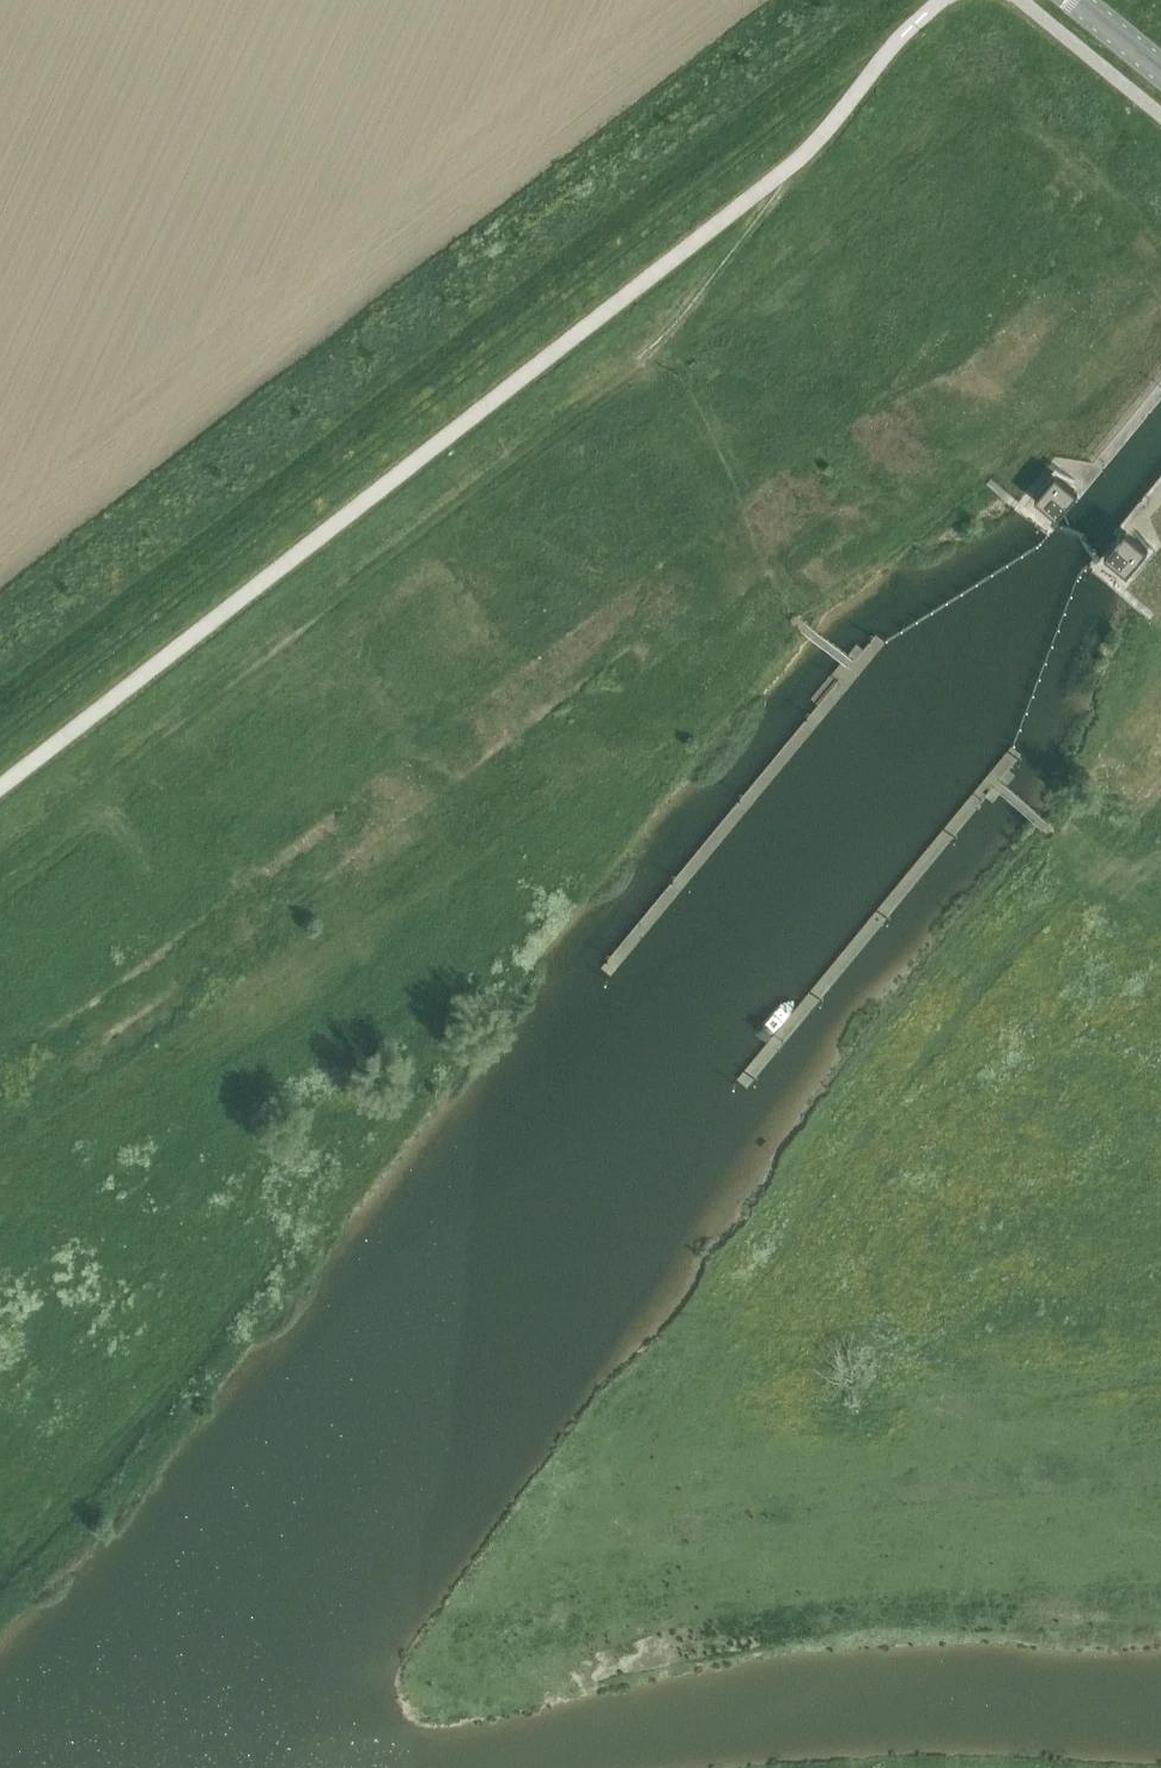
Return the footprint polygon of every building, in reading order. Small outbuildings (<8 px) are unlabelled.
[(824,567),(848,560),(845,550),(821,556),(824,567)]
